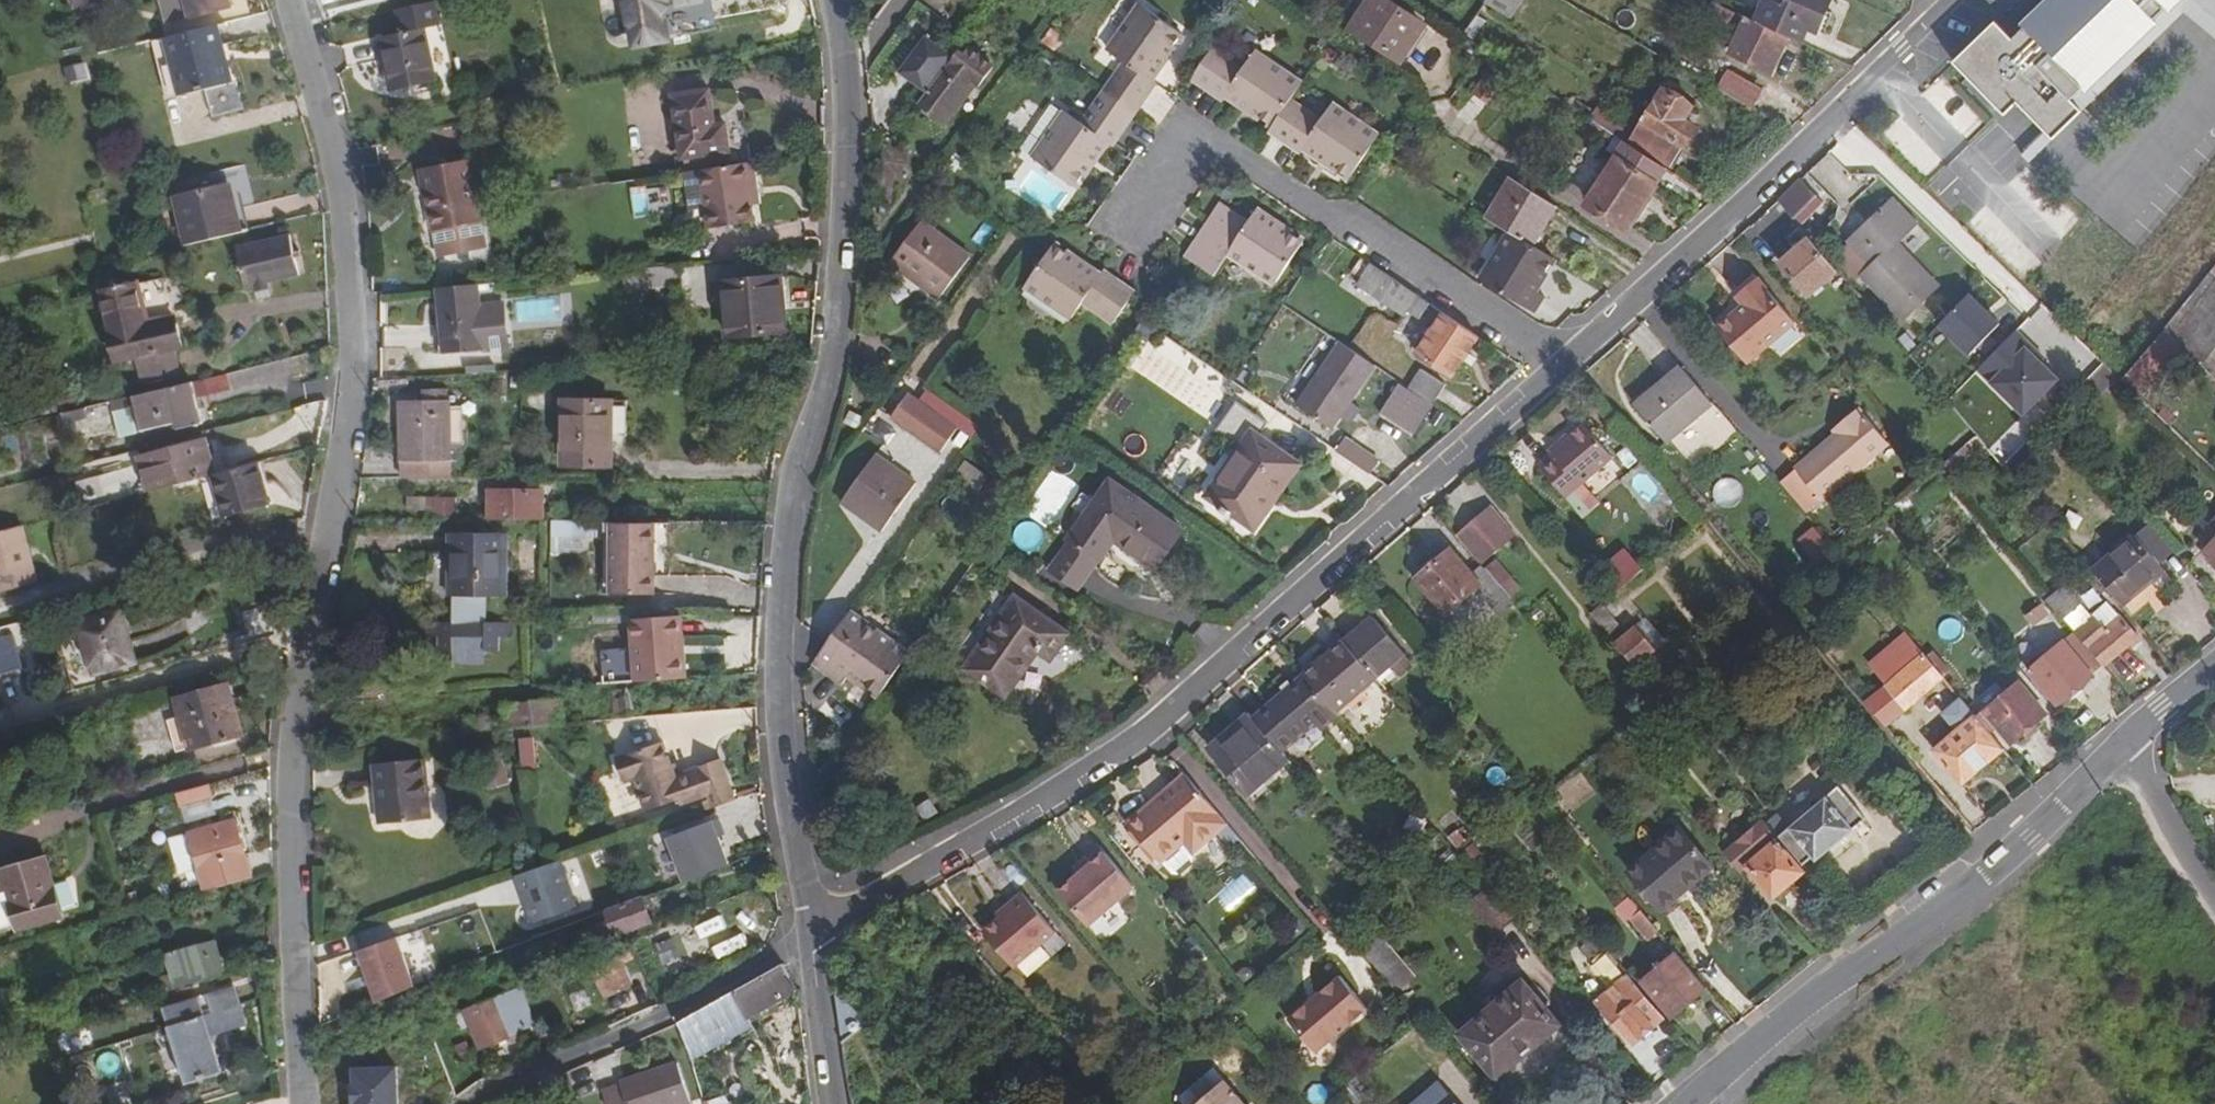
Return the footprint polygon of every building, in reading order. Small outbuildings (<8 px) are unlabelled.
[(229,0),(162,0),(167,20),(230,5),(229,0)] [(441,26),(436,0),(399,9),(403,33),(382,37),(393,89),(436,82),(425,28),(441,26)] [(636,43),(667,37),(662,12),(666,4),(690,0),(626,0),(636,43)] [(1385,0),(1369,0),(1348,30),(1402,65),(1427,28),(1385,0)] [(1523,0),(1488,0),(1486,4),(1510,20),(1523,0)] [(1831,0),(1763,0),(1754,20),(1799,42),(1804,31),(1816,36),(1831,0)] [(2014,121),(2029,106),(2060,138),(2089,110),(2082,104),(2160,26),(2158,24),(2169,13),(2175,19),(2195,0),(2052,0),(2025,27),(2027,29),(2015,40),(1998,23),(1956,64),(2014,121)] [(2175,19),(2169,13),(2158,24),(2160,26),(2082,104),(2089,110),(2189,10),(2214,36),(2214,0),(2195,0),(2175,19)] [(1789,39),(1713,3),(1706,18),(1739,34),(1730,52),(1747,61),(1746,64),(1771,76),(1789,39)] [(1101,100),(1132,120),(1155,88),(1149,83),(1182,38),(1142,9),(1110,53),(1126,64),(1101,100)] [(191,91),(227,82),(219,45),(222,45),(217,23),(165,37),(170,56),(173,56),(182,93),(191,91)] [(979,87),(994,68),(971,50),(965,56),(961,53),(920,106),(945,126),(977,86),(979,87)] [(1271,129),(1290,103),(1300,87),(1254,56),(1244,72),(1212,51),(1191,81),(1221,104),(1226,99),(1271,129)] [(1516,71),(1496,58),(1473,94),(1493,107),(1516,71)] [(65,68),(68,83),(89,79),(87,65),(65,68)] [(1764,91),(1729,72),(1718,90),(1753,110),(1764,91)] [(196,109),(239,98),(235,80),(227,82),(191,91),(196,109)] [(720,125),(715,91),(678,98),(688,157),(735,150),(732,124),(720,125)] [(1664,91),(1632,139),(1673,166),(1698,129),(1686,121),(1693,110),(1664,91)] [(241,106),(239,98),(196,109),(198,117),(241,106)] [(1112,148),(1132,120),(1101,100),(1083,125),(1067,115),(1066,117),(1045,145),(1034,160),(1075,188),(1107,144),(1112,148)] [(1290,103),(1271,129),(1267,135),(1298,157),(1303,151),(1349,183),(1379,140),(1332,108),(1320,123),(1290,103)] [(1045,145),(1066,117),(1060,113),(1062,111),(1053,105),(1032,135),(1045,145)] [(2037,122),(2015,146),(2035,164),(2057,141),(2037,122)] [(1627,231),(1667,170),(1596,123),(1587,137),(1616,157),(1586,203),(1627,231)] [(760,183),(755,158),(687,168),(689,178),(691,178),(695,197),(691,197),(693,207),(697,209),(701,209),(701,206),(711,205),(714,227),(759,220),(757,199),(754,183),(760,183)] [(480,221),(469,159),(421,168),(432,230),(480,221)] [(1485,220),(1509,235),(1532,248),(1556,209),(1510,179),(1485,220)] [(1816,197),(1801,182),(1779,203),(1793,221),(1816,197)] [(186,245),(240,232),(229,183),(176,195),(186,245)] [(635,216),(648,215),(645,187),(632,188),(635,216)] [(1871,266),(1860,276),(1903,320),(1937,288),(1898,243),(1916,226),(1893,201),(1848,242),(1852,246),(1871,266)] [(1251,225),(1222,206),(1185,260),(1215,279),(1230,257),(1277,288),(1305,248),(1258,216),(1251,225)] [(480,221),(432,230),(436,254),(485,245),(480,221)] [(923,223),(904,248),(916,257),(904,275),(938,301),(969,257),(923,223)] [(1532,248),(1509,235),(1479,285),(1532,316),(1543,298),(1534,292),(1553,261),(1532,248)] [(245,289),(252,288),(265,286),(298,277),(289,236),(236,249),(245,289)] [(1838,274),(1809,240),(1778,266),(1807,299),(1838,274)] [(1101,277),(1057,246),(1030,286),(1075,317),(1084,305),(1113,324),(1134,294),(1103,273),(1101,277)] [(1871,266),(1852,246),(1837,260),(1856,280),(1860,276),(1871,266)] [(680,282),(679,265),(637,270),(638,286),(680,282)] [(1430,307),(1370,266),(1356,286),(1405,320),(1409,315),(1419,322),(1430,307)] [(2211,272),(2164,330),(2183,347),(2200,364),(2214,346),(2214,276),(2211,272)] [(787,332),(783,277),(723,282),(727,338),(787,332)] [(1716,333),(1746,367),(1795,327),(1757,282),(1737,300),(1744,309),(1716,333)] [(147,324),(137,284),(103,292),(118,360),(182,346),(175,317),(147,324)] [(265,286),(252,288),(254,294),(266,291),(265,286)] [(479,286),(438,289),(444,353),(502,349),(499,315),(481,316),(479,286)] [(1939,325),(1979,362),(2012,327),(1972,290),(1939,325)] [(1375,312),(1351,347),(1395,376),(1412,351),(1387,335),(1394,324),(1375,312)] [(1478,341),(1443,317),(1417,355),(1453,379),(1478,341)] [(2183,347),(2164,330),(2122,381),(2137,396),(2183,347)] [(2016,333),(1977,372),(2024,416),(2058,381),(2040,363),(2026,350),(2030,346),(2016,333)] [(1332,432),(1375,369),(1339,344),(1297,406),(1332,432)] [(2030,346),(2026,350),(2040,363),(2044,359),(2030,346)] [(2200,364),(2214,378),(2214,346),(2200,364)] [(1140,371),(1198,414),(1214,392),(1156,349),(1140,371)] [(1666,443),(1712,405),(1680,368),(1634,407),(1666,443)] [(1445,387),(1420,372),(1408,389),(1432,405),(1445,387)] [(232,390),(228,373),(113,401),(122,435),(174,423),(176,428),(201,424),(196,399),(232,390)] [(2043,409),(2051,417),(2076,391),(2068,383),(2043,409)] [(399,402),(401,480),(448,480),(447,445),(461,445),(459,407),(446,408),(446,392),(420,393),(420,402),(399,402)] [(891,420),(898,426),(916,401),(909,396),(891,420)] [(610,466),(610,402),(566,401),(565,465),(610,466)] [(916,401),(898,426),(939,456),(957,432),(916,401)] [(64,415),(70,440),(114,430),(109,406),(64,415)] [(1857,408),(1840,424),(1843,428),(1836,434),(1794,470),(1820,501),(1887,444),(1857,408)] [(1843,428),(1840,424),(1833,430),(1836,434),(1843,428)] [(1540,469),(1564,498),(1582,484),(1611,459),(1585,427),(1551,456),(1554,459),(1540,469)] [(1299,468),(1251,434),(1226,469),(1232,474),(1212,503),(1254,532),(1299,468)] [(138,456),(147,493),(218,475),(208,437),(138,456)] [(1380,464),(1345,440),(1336,453),(1371,477),(1380,464)] [(883,533),(916,486),(876,458),(843,504),(883,533)] [(270,505),(259,464),(218,475),(228,516),(270,505)] [(1624,480),(1647,503),(1662,488),(1638,466),(1624,480)] [(964,470),(964,489),(983,489),(982,469),(964,470)] [(1071,541),(1099,561),(1101,562),(1116,541),(1158,569),(1183,534),(1109,482),(1069,540),(1071,541)] [(1596,501),(1582,484),(1564,498),(1578,516),(1596,501)] [(489,519),(542,519),(542,493),(490,492),(489,519)] [(427,511),(427,518),(453,518),(454,498),(409,497),(409,511),(427,511)] [(1478,519),(1503,547),(1516,536),(1490,508),(1478,519)] [(1937,544),(1952,533),(1941,517),(1925,528),(1937,544)] [(1503,547),(1478,519),(1458,537),(1483,566),(1503,547)] [(596,522),(555,522),(555,539),(596,539),(596,522)] [(609,594),(651,594),(651,523),(610,523),(609,594)] [(1814,526),(1798,542),(1824,566),(1839,549),(1814,526)] [(22,527),(0,533),(0,593),(36,583),(22,527)] [(506,596),(507,535),(451,534),(449,594),(454,594),(453,622),(430,621),(429,636),(442,636),(441,650),(456,651),(456,659),(487,660),(487,651),(500,651),(501,637),(513,637),(513,623),(490,623),(491,596),(506,596)] [(2120,608),(2164,572),(2134,537),(2090,573),(2120,608)] [(1099,561),(1071,541),(1056,563),(1084,582),(1099,561)] [(2206,551),(2211,555),(2206,561),(2214,570),(2214,542),(2206,551)] [(1452,550),(1417,579),(1445,614),(1480,584),(1452,550)] [(1618,578),(1625,586),(1643,572),(1626,552),(1611,569),(1618,578)] [(1618,578),(1604,590),(1611,598),(1625,586),(1618,578)] [(1832,579),(1811,598),(1835,626),(1856,609),(1832,579)] [(2065,587),(2047,602),(2067,625),(2084,611),(2065,587)] [(1069,636),(1015,600),(966,670),(1007,698),(1038,655),(1050,663),(1069,636)] [(1591,616),(1616,646),(1625,638),(1600,608),(1591,616)] [(261,609),(243,615),(249,635),(267,629),(261,609)] [(134,663),(121,610),(82,621),(94,672),(134,663)] [(909,656),(850,614),(814,665),(845,688),(854,677),(881,696),(908,657),(909,656)] [(630,620),(634,682),(676,679),(674,645),(680,646),(678,616),(630,620)] [(2086,641),(2083,644),(2105,666),(2137,638),(2118,616),(2101,630),(2090,617),(2076,629),(2086,641)] [(1373,619),(1344,643),(1375,679),(1403,655),(1373,619)] [(1625,638),(1616,646),(1636,669),(1655,652),(1636,629),(1625,638)] [(1849,684),(1865,703),(1888,684),(1923,654),(1907,636),(1849,684)] [(2030,671),(2058,705),(2092,676),(2064,642),(2030,671)] [(1336,713),(1375,679),(1344,643),(1305,676),(1336,713)] [(1943,678),(1923,654),(1888,684),(1908,708),(1943,678)] [(1336,713),(1305,676),(1254,719),(1256,722),(1283,753),(1317,724),(1323,731),(1340,717),(1336,713)] [(243,733),(227,680),(175,696),(191,749),(243,733)] [(2020,683),(1978,718),(1991,734),(1998,730),(2011,745),(2047,715),(2020,683)] [(1888,684),(1865,703),(1885,726),(1908,708),(1888,684)] [(506,705),(508,729),(561,724),(559,702),(506,705)] [(1991,734),(1978,718),(1968,707),(1956,717),(1964,726),(1934,751),(1963,784),(2004,750),(1991,734)] [(464,718),(465,733),(490,731),(489,717),(464,718)] [(1289,760),(1283,753),(1256,722),(1216,756),(1249,794),(1289,760)] [(524,737),(522,766),(536,767),(538,738),(524,737)] [(684,807),(703,799),(695,775),(677,781),(666,743),(619,758),(627,783),(639,779),(650,813),(683,801),(684,807)] [(431,820),(425,759),(375,763),(381,824),(431,820)] [(703,812),(735,801),(724,765),(703,773),(710,797),(712,802),(701,805),(703,812)] [(710,797),(703,773),(695,775),(703,799),(710,797)] [(1227,824),(1185,774),(1125,824),(1159,864),(1161,863),(1183,844),(1192,854),(1192,853),(1227,824)] [(181,802),(215,795),(213,783),(179,790),(181,802)] [(1839,787),(1781,839),(1804,867),(1813,858),(1817,862),(1866,821),(1839,787)] [(188,820),(208,815),(204,800),(184,804),(188,820)] [(205,890),(253,875),(237,820),(171,839),(180,873),(199,868),(205,890)] [(668,839),(684,882),(728,866),(717,839),(724,836),(718,820),(668,839)] [(1763,820),(1731,848),(1724,854),(1740,873),(1747,867),(1774,898),(1805,872),(1763,820)] [(1459,850),(1476,839),(1467,826),(1450,836),(1459,850)] [(1713,867),(1680,828),(1630,872),(1662,910),(1713,867)] [(1194,855),(1192,853),(1192,854),(1183,844),(1161,863),(1170,875),(1177,876),(1191,865),(1194,855)] [(1099,849),(1085,861),(1090,867),(1079,878),(1059,895),(1087,928),(1133,888),(1099,849)] [(64,919),(45,855),(0,868),(0,869),(18,933),(64,919)] [(1390,878),(1404,867),(1394,855),(1380,867),(1390,878)] [(534,923),(576,908),(560,861),(517,875),(534,923)] [(1073,872),(1079,878),(1090,867),(1085,861),(1073,872)] [(1512,920),(1488,891),(1470,905),(1494,934),(1512,920)] [(1020,896),(1007,907),(1009,910),(1000,919),(982,935),(1013,970),(1054,935),(1020,896)] [(650,921),(642,898),(609,911),(612,920),(598,926),(603,939),(650,921)] [(1658,931),(1632,900),(1621,909),(1647,940),(1658,931)] [(1009,910),(1007,907),(997,916),(1000,919),(1009,910)] [(697,924),(703,938),(729,927),(723,913),(697,924)] [(378,998),(415,985),(398,936),(361,949),(378,998)] [(1614,958),(1595,936),(1584,945),(1603,967),(1614,958)] [(651,945),(659,964),(677,957),(668,937),(651,945)] [(177,990),(225,976),(215,941),(166,955),(177,990)] [(1385,942),(1368,958),(1402,993),(1419,976),(1385,942)] [(586,965),(598,995),(626,984),(617,962),(628,957),(623,944),(605,951),(607,957),(586,965)] [(1707,990),(1677,953),(1643,981),(1673,1018),(1707,990)] [(782,966),(688,1018),(696,1036),(744,1010),(748,1016),(795,990),(782,966)] [(1665,1019),(1629,975),(1595,1002),(1631,1045),(1665,1019)] [(1310,1006),(1289,1023),(1318,1056),(1369,1014),(1341,980),(1319,998),(1321,1001),(1312,1009),(1310,1006)] [(1523,983),(1463,1034),(1498,1077),(1559,1027),(1523,983)] [(246,1025),(233,985),(164,1007),(188,1083),(223,1072),(212,1036),(246,1025)] [(843,1043),(857,1033),(866,1025),(836,989),(843,1043)] [(501,994),(446,1018),(462,1055),(518,1032),(501,994)] [(622,1084),(605,1090),(609,1103),(685,1103),(691,1102),(678,1063),(622,1082),(622,1084)] [(355,1065),(356,1103),(400,1103),(399,1064),(355,1065)] [(1224,1081),(1198,1103),(1244,1103),(1224,1081)] [(1440,1086),(1418,1103),(1456,1103),(1440,1086)] [(712,1099),(714,1103),(731,1103),(727,1094),(712,1099)]
